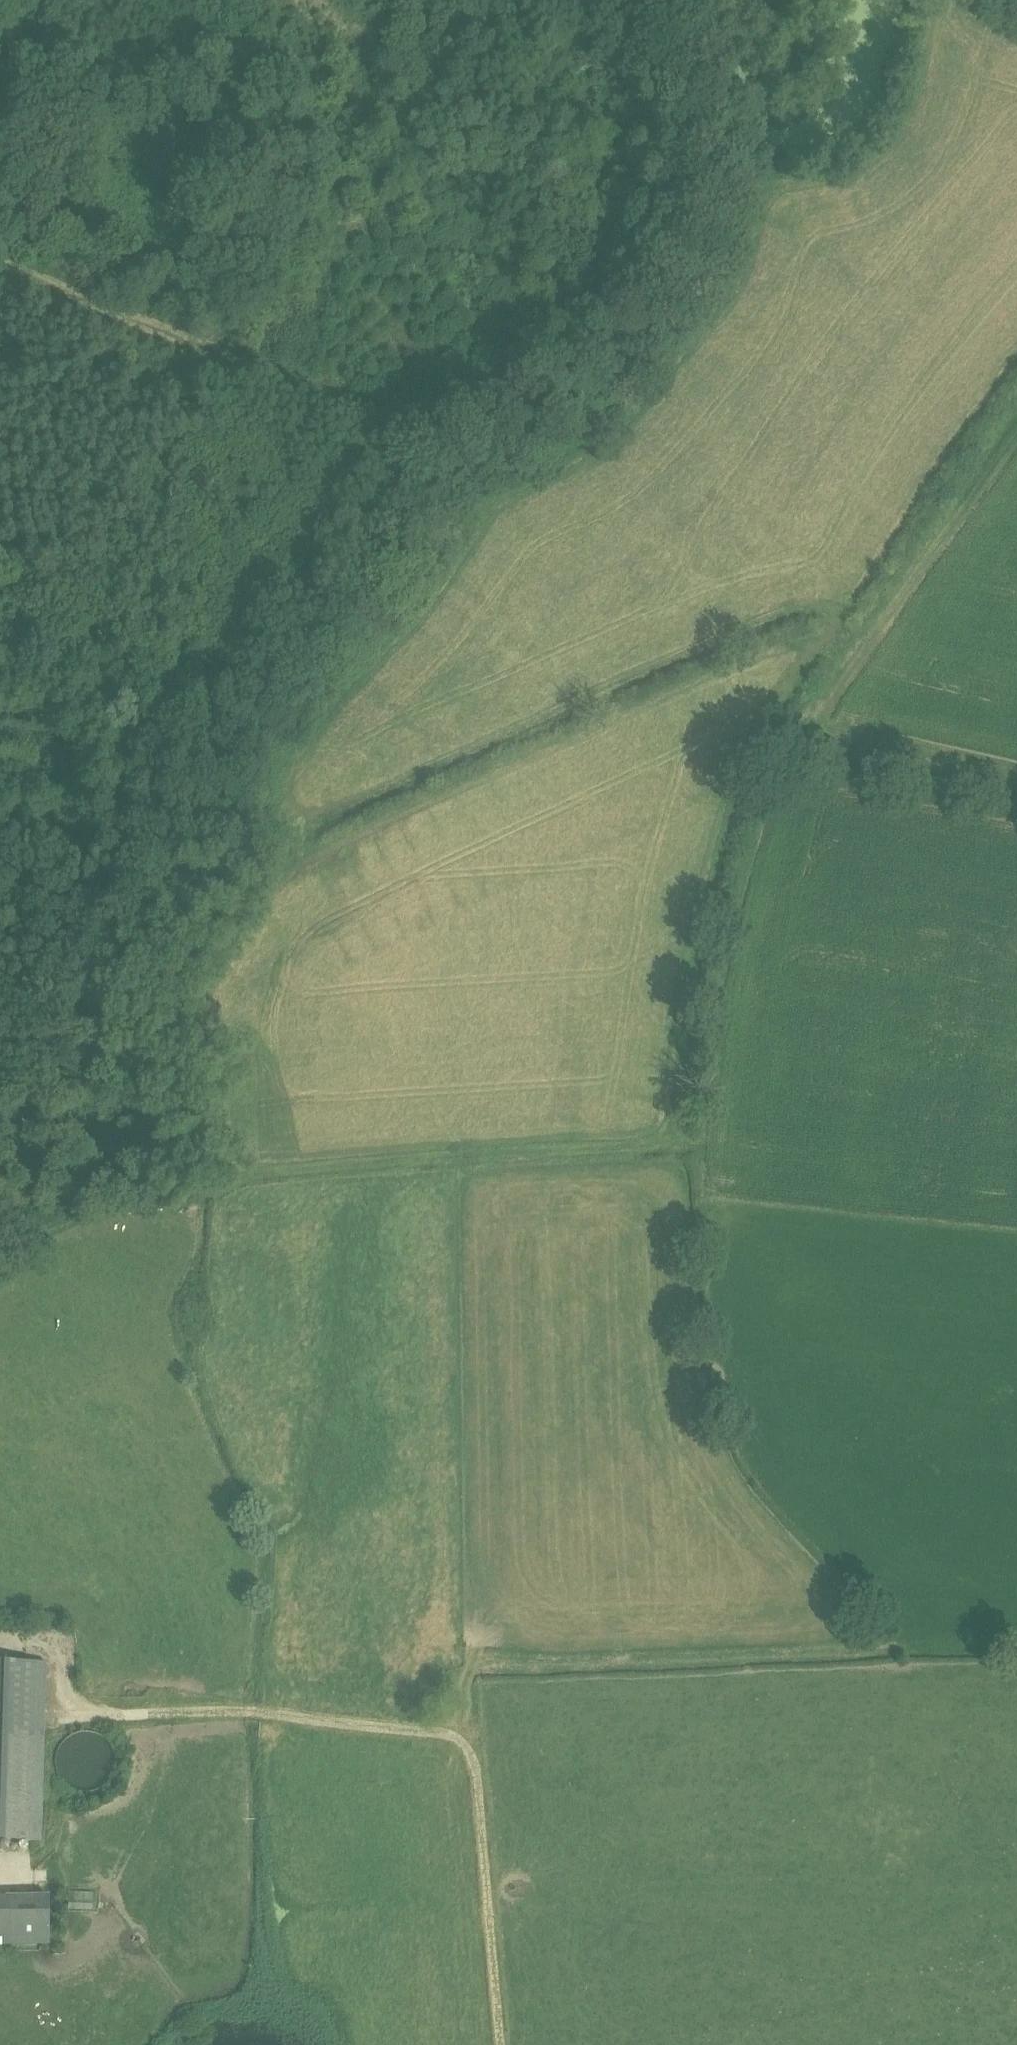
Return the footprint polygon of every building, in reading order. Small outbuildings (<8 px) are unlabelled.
[(41,1840),(44,1733),(46,1664),(0,1663),(0,1839),(41,1840)] [(56,1762),(57,1768),(59,1774),(62,1780),(65,1784),(71,1789),(77,1791),(82,1793),(88,1793),(94,1793),(102,1790),(106,1787),(110,1784),(114,1779),(116,1775),(118,1771),(118,1764),(118,1762),(118,1757),(117,1753),(115,1748),(112,1744),(109,1739),(103,1736),(101,1734),(96,1732),(89,1731),(82,1732),(73,1735),(68,1738),(63,1743),(59,1750),(57,1755),(56,1760),(56,1762)] [(68,1910),(92,1911),(93,1892),(69,1891),(68,1910)] [(50,1944),(49,1894),(0,1895),(0,1945),(50,1944)]
